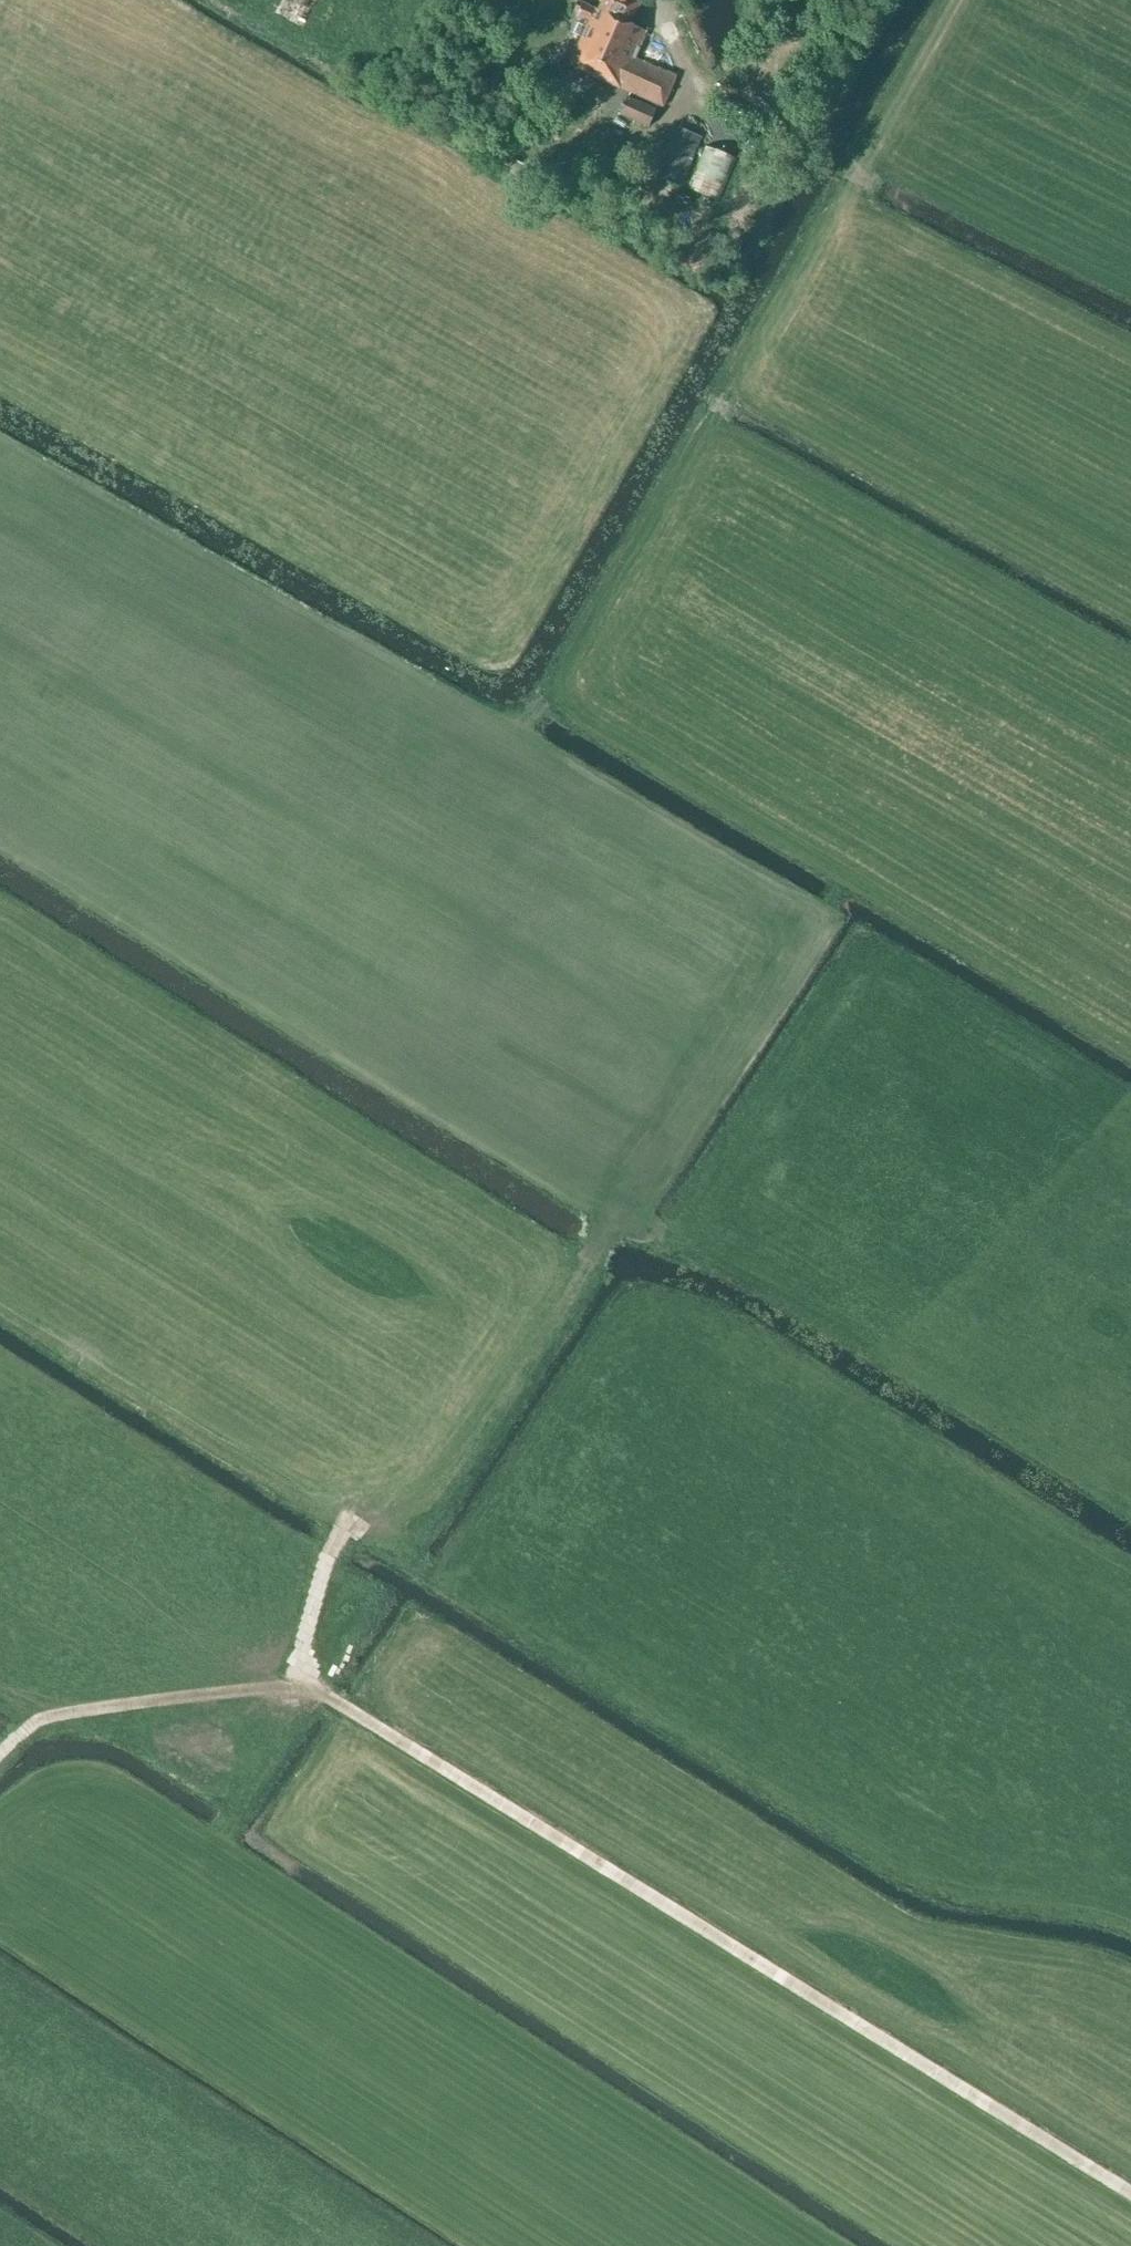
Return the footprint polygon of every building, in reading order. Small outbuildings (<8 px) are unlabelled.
[(588,23),(570,65),(620,88),(623,82),(632,86),(630,92),(663,107),(676,77),(634,59),(646,31),(631,24),(641,2),(636,0),(600,0),(595,9),(578,1),(573,11),(578,14),(576,17),(588,23)] [(649,127),(656,110),(628,98),(620,115),(649,127)] [(652,175),(682,186),(701,138),(672,126),(652,175)] [(706,149),(694,194),(724,202),(735,157),(706,149)]
